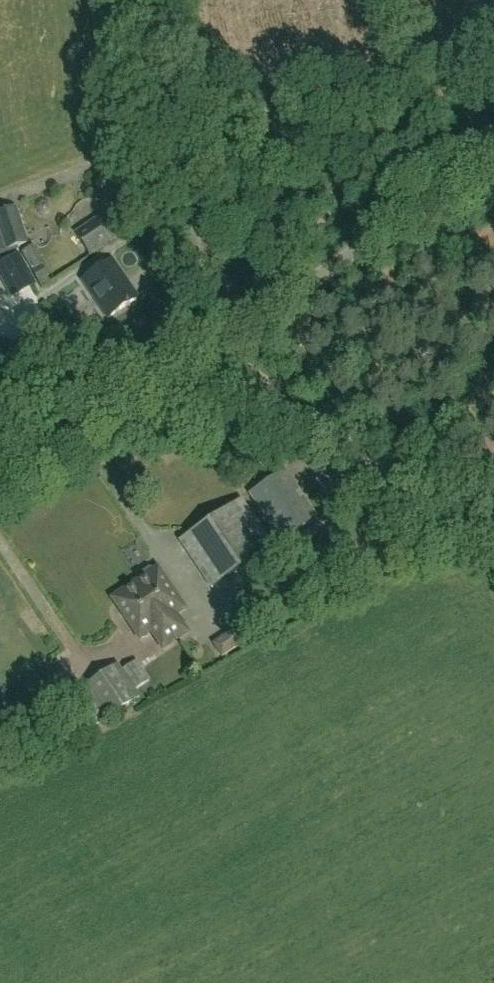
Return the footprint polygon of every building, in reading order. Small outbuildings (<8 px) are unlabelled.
[(0,212),(0,251),(3,250),(29,241),(17,206),(0,212)] [(103,214),(76,233),(90,255),(118,236),(103,214)] [(1,263),(17,295),(36,285),(20,254),(1,263)] [(114,259),(82,281),(108,319),(139,297),(114,259)] [(43,267),(33,272),(38,282),(48,276),(43,267)] [(285,470),(250,494),(281,541),(317,517),(285,470)] [(241,500),(180,541),(211,588),(272,547),(241,500)] [(143,580),(131,587),(140,600),(145,597),(152,608),(157,606),(178,638),(186,632),(175,615),(183,609),(157,570),(155,571),(154,569),(149,568),(142,573),(141,578),(143,580)] [(140,600),(131,587),(114,599),(123,613),(122,615),(127,622),(129,622),(140,638),(151,630),(163,648),(178,638),(157,606),(152,608),(145,597),(140,600)] [(238,625),(212,643),(222,657),(248,639),(238,625)] [(140,698),(117,665),(84,688),(107,721),(140,698)]
